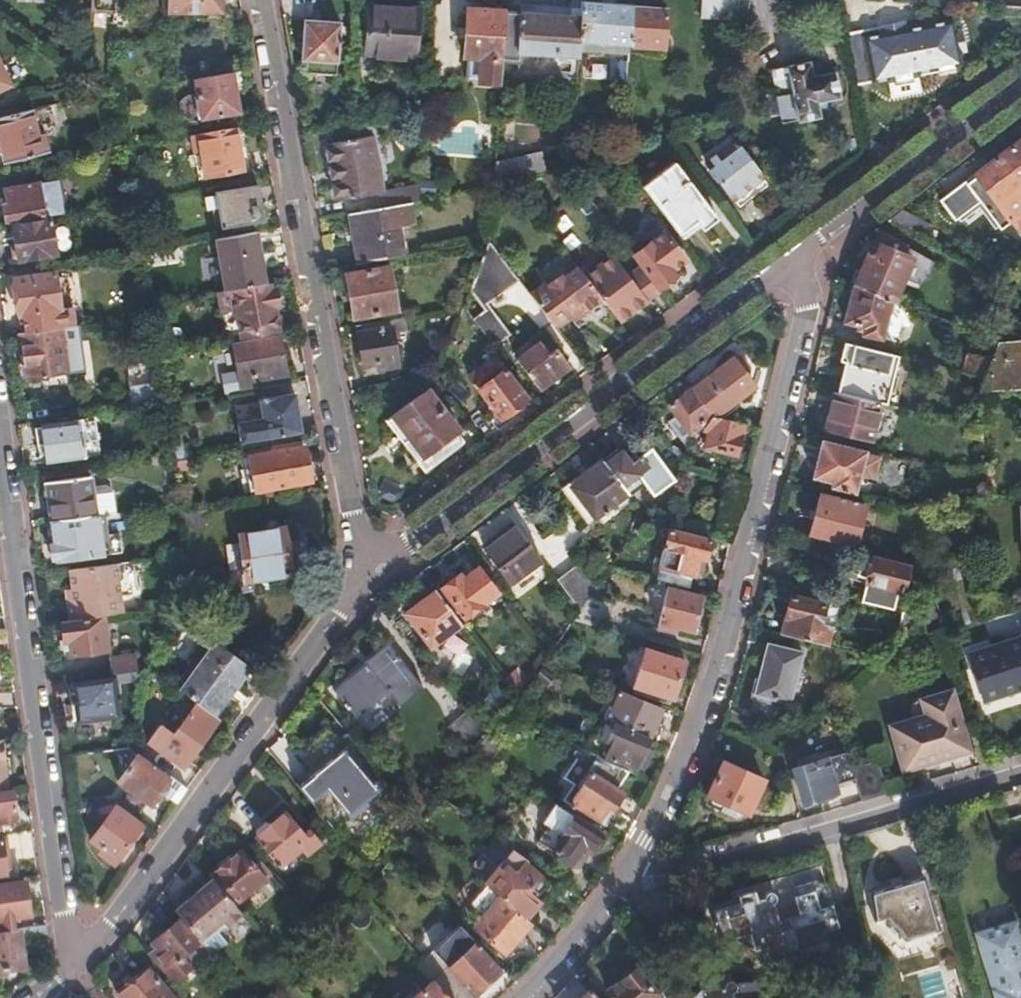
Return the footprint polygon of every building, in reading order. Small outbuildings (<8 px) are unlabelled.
[(96,10),(113,11),(113,19),(168,22),(168,12),(168,6),(136,4),(127,3),(115,2),(115,0),(96,0),(96,10)] [(168,6),(168,12),(220,13),(220,0),(168,0),(168,6)] [(578,41),(628,45),(631,6),(631,3),(585,0),(581,0),(581,8),(578,41)] [(700,16),(733,19),(734,0),(702,0),(700,16)] [(736,19),(777,21),(778,0),(737,0),(736,19)] [(507,13),(503,58),(518,59),(519,53),(577,56),(578,41),(581,8),(521,4),(520,14),(507,13)] [(367,6),(364,57),(379,58),(415,61),(418,10),(367,6)] [(507,13),(507,10),(467,6),(462,76),(501,79),(503,58),(507,13)] [(631,6),(628,45),(664,47),(667,8),(645,7),(637,6),(631,6)] [(113,11),(96,10),(96,28),(112,28),(113,19),(113,11)] [(878,26),(846,32),(854,75),(855,82),(887,76),(887,80),(917,74),(917,71),(934,68),(934,70),(955,65),(955,64),(960,63),(958,52),(960,51),(956,29),(953,30),(951,20),(926,24),(924,18),(907,21),(907,24),(879,29),(878,26)] [(305,19),(302,61),(306,61),(305,74),(336,76),(340,22),(305,19)] [(878,24),(878,26),(879,29),(907,24),(907,21),(906,19),(878,24)] [(962,28),(956,29),(960,51),(965,50),(962,28)] [(379,58),(364,57),(364,66),(379,68),(379,58)] [(771,68),(774,91),(778,111),(780,122),(818,115),(816,102),(839,97),(835,73),(811,77),(809,62),(771,68)] [(238,112),(231,72),(193,79),(197,106),(199,119),(238,112)] [(778,111),(774,91),(764,93),(761,97),(764,110),(768,114),(778,111)] [(0,116),(0,148),(4,162),(45,151),(41,135),(49,133),(53,127),(47,104),(28,109),(0,116)] [(199,119),(197,106),(187,107),(189,121),(199,119)] [(236,126),(188,135),(192,155),(200,154),(204,179),(243,171),(236,126)] [(1007,144),(1020,162),(1020,134),(1007,144)] [(725,139),(728,144),(735,139),(732,135),(725,139)] [(416,198),(417,185),(383,192),(372,137),(326,146),(337,201),(376,193),(378,206),(407,200),(416,198)] [(735,139),(728,144),(707,159),(739,205),(768,184),(735,139)] [(1020,193),(1020,192),(1020,186),(1020,185),(1020,184),(1020,162),(1007,144),(992,155),(1020,193)] [(495,161),(493,181),(511,177),(546,167),(540,150),(495,161)] [(200,154),(192,155),(197,180),(204,179),(200,154)] [(1020,205),(1020,194),(1020,193),(992,155),(972,171),(1006,216),(1020,205)] [(586,157),(569,161),(566,162),(578,180),(594,168),(586,157)] [(663,212),(678,232),(696,219),(699,223),(703,228),(715,218),(673,160),(642,183),(657,203),(663,212)] [(1,203),(5,224),(43,217),(36,184),(5,190),(7,202),(1,203)] [(213,192),(214,196),(216,207),(220,226),(230,225),(232,231),(248,227),(248,222),(264,218),(257,184),(213,192)] [(216,207),(214,196),(205,198),(207,208),(216,207)] [(378,206),(357,210),(366,262),(387,258),(401,255),(396,224),(411,221),(407,200),(378,206)] [(655,218),(663,212),(657,203),(648,209),(655,218)] [(11,226),(14,244),(17,259),(17,260),(56,252),(50,218),(11,226)] [(678,232),(681,236),(699,223),(696,219),(678,232)] [(659,288),(662,286),(671,279),(675,276),(669,270),(665,264),(679,252),(662,228),(633,250),(659,288)] [(256,230),(216,237),(224,288),(265,281),(256,230)] [(517,279),(487,240),(468,291),(481,310),(472,318),(493,346),(509,334),(487,302),(517,279)] [(891,300),(893,302),(909,258),(879,247),(875,257),(866,254),(860,269),(857,268),(851,284),(852,285),(891,300)] [(600,296),(619,321),(659,291),(637,262),(626,270),(611,251),(583,273),(600,296)] [(683,259),(679,252),(665,264),(669,270),(683,259)] [(366,262),(354,264),(355,270),(344,273),(352,318),(396,309),(387,258),(366,262)] [(580,311),(600,296),(583,273),(577,265),(567,273),(565,274),(564,275),(561,276),(559,278),(557,279),(555,280),(553,281),(550,282),(546,284),(544,285),(542,286),(539,287),(537,288),(535,290),(533,291),(531,293),(529,294),(553,325),(571,312),(570,305),(575,304),(577,307),(580,311)] [(74,324),(71,305),(60,307),(55,277),(54,271),(12,277),(17,317),(18,317),(20,331),(20,332),(59,326),(74,324)] [(55,277),(60,307),(71,305),(67,275),(55,277)] [(671,279),(662,286),(666,289),(673,284),(671,279)] [(224,288),(217,290),(221,311),(236,308),(240,335),(278,327),(275,310),(274,304),(279,302),(276,286),(266,288),(265,281),(224,288)] [(886,321),(891,300),(852,285),(844,319),(859,322),(866,324),(864,331),(883,335),(886,321)] [(404,317),(357,325),(357,331),(354,332),(358,350),(354,354),(356,363),(362,367),(374,365),(375,368),(396,364),(391,337),(398,336),(397,330),(405,329),(404,317)] [(899,324),(886,321),(883,335),(896,339),(899,324)] [(857,330),(864,331),(866,324),(859,322),(857,330)] [(20,331),(19,332),(27,378),(67,373),(59,326),(20,332),(20,331)] [(280,333),(234,340),(239,369),(221,372),(224,392),(241,389),(289,382),(280,333)] [(995,343),(986,339),(980,357),(989,360),(995,343)] [(845,359),(849,342),(843,340),(838,358),(845,359)] [(983,378),(979,390),(1020,388),(1020,340),(996,341),(995,343),(989,360),(983,378)] [(539,341),(517,359),(539,389),(568,366),(553,345),(546,350),(539,341)] [(881,403),(885,403),(897,355),(849,342),(845,359),(837,391),(881,403)] [(466,374),(475,385),(501,366),(492,354),(466,374)] [(732,355),(692,386),(714,414),(755,384),(746,372),(750,369),(749,364),(742,354),(736,354),(734,356),(732,355)] [(958,371),(968,374),(983,378),(989,360),(980,357),(971,354),(969,361),(962,359),(958,371)] [(501,366),(475,385),(497,416),(501,413),(514,403),(523,396),(501,366)] [(983,378),(968,374),(965,386),(979,390),(983,378)] [(157,384),(130,388),(132,402),(159,399),(157,384)] [(426,385),(383,419),(424,473),(462,444),(455,432),(459,429),(426,385)] [(714,414),(692,386),(669,403),(691,432),(713,415),(714,414)] [(872,438),(881,403),(837,391),(835,390),(826,426),(872,438)] [(259,403),(236,407),(242,442),(301,431),(294,392),(258,398),(259,403)] [(176,400),(167,401),(175,452),(176,458),(186,456),(176,400)] [(514,412),(514,403),(501,413),(506,418),(514,412)] [(713,415),(691,432),(697,439),(704,428),(713,415)] [(743,421),(713,415),(704,428),(709,430),(705,446),(736,452),(737,449),(741,450),(743,437),(740,436),(743,421)] [(39,425),(39,427),(41,444),(43,462),(77,457),(73,420),(39,425)] [(95,426),(81,426),(82,454),(96,453),(95,426)] [(41,444),(39,427),(31,428),(33,445),(41,444)] [(874,474),(879,450),(824,436),(815,473),(833,478),(832,482),(851,487),(856,469),(874,474)] [(602,463),(621,487),(640,474),(656,495),(679,477),(656,444),(633,460),(623,446),(620,448),(618,446),(603,457),(605,460),(602,463)] [(303,446),(249,456),(254,490),(308,480),(303,446)] [(621,511),(633,503),(621,487),(602,463),(562,492),(586,525),(616,503),(621,511)] [(44,483),(49,521),(93,515),(88,476),(44,483)] [(111,484),(93,485),(94,510),(112,509),(111,484)] [(831,541),(854,547),(864,503),(820,493),(811,532),(832,537),(831,541)] [(101,556),(96,515),(93,515),(49,521),(51,541),(54,560),(54,563),(101,556)] [(499,529),(499,537),(514,526),(508,523),(499,529)] [(283,524),(238,529),(244,580),(289,574),(287,557),(301,555),(299,538),(285,540),(283,524)] [(514,526),(499,537),(486,546),(510,579),(539,558),(515,525),(514,526)] [(668,527),(661,525),(654,554),(661,555),(668,527)] [(710,538),(668,527),(661,555),(659,564),(656,576),(688,584),(691,572),(692,572),(697,555),(705,556),(710,538)] [(47,561),(54,560),(51,541),(45,541),(47,561)] [(697,555),(692,572),(700,574),(705,556),(697,555)] [(578,557),(554,574),(578,604),(595,580),(578,557)] [(867,583),(862,602),(895,610),(900,591),(903,591),(909,566),(873,558),(871,563),(862,561),(859,575),(868,578),(867,583)] [(117,562),(72,568),(74,588),(76,601),(68,602),(70,619),(101,615),(123,612),(120,583),(117,562)] [(122,562),(117,562),(120,583),(125,583),(122,562)] [(462,573),(460,570),(442,583),(466,617),(499,593),(477,563),(468,569),(462,573)] [(458,568),(460,570),(462,573),(468,569),(464,563),(458,568)] [(797,587),(830,595),(834,578),(801,570),(797,587)] [(668,586),(658,626),(688,634),(690,627),(692,629),(701,594),(668,586)] [(575,617),(604,625),(618,601),(592,587),(575,617)] [(67,590),(68,602),(76,601),(74,588),(67,590)] [(430,644),(462,621),(439,588),(407,610),(430,644)] [(779,633),(824,644),(830,619),(832,620),(835,606),(788,595),(779,633)] [(167,607),(168,605),(151,608),(153,619),(164,618),(167,607)] [(70,619),(58,622),(61,639),(67,639),(67,645),(68,654),(105,650),(101,615),(70,619)] [(967,650),(983,699),(1020,687),(1020,632),(967,650)] [(189,697),(213,713),(227,694),(238,702),(244,693),(234,686),(249,667),(214,641),(177,688),(183,693),(189,697)] [(334,687),(351,707),(357,702),(362,708),(386,688),(400,705),(421,686),(387,643),(334,687)] [(765,643),(756,685),(782,691),(780,700),(790,702),(800,651),(765,643)] [(639,664),(678,677),(683,657),(645,647),(639,664)] [(106,658),(108,675),(136,672),(133,655),(106,658)] [(678,677),(639,664),(633,685),(672,696),(678,677)] [(113,679),(66,684),(70,713),(77,712),(78,720),(117,715),(113,679)] [(782,691),(756,685),(753,697),(779,703),(780,700),(782,691)] [(616,723),(649,737),(661,708),(623,692),(617,706),(620,707),(614,723),(616,723)] [(173,720),(189,697),(183,693),(166,715),(173,720)] [(920,720),(892,728),(904,768),(968,749),(950,693),(916,703),(920,720)] [(490,694),(481,702),(491,713),(499,707),(490,694)] [(205,724),(213,713),(189,697),(173,720),(159,740),(168,746),(159,759),(177,772),(209,727),(205,724)] [(357,702),(351,707),(356,714),(362,708),(357,702)] [(466,709),(466,710),(484,732),(491,723),(474,702),(466,709)] [(484,732),(466,710),(449,725),(471,750),(484,732)] [(637,765),(649,737),(616,723),(610,738),(613,740),(608,753),(637,765)] [(500,743),(484,732),(471,750),(488,761),(500,743)] [(299,788),(333,829),(350,815),(353,820),(366,809),(362,804),(380,788),(337,737),(330,743),(338,754),(299,788)] [(617,787),(628,768),(575,743),(571,752),(576,755),(572,761),(588,771),(569,802),(598,819),(607,805),(613,808),(623,791),(617,787)] [(834,784),(856,777),(847,750),(791,769),(802,802),(805,800),(810,804),(816,803),(816,797),(836,791),(834,784)] [(186,787),(170,776),(168,779),(134,755),(116,781),(149,806),(159,793),(174,803),(185,787),(186,787)] [(563,799),(569,802),(588,771),(572,761),(562,777),(572,784),(563,799)] [(724,761),(707,795),(711,797),(712,803),(716,805),(721,802),(746,813),(762,778),(724,761)] [(0,789),(0,822),(15,820),(11,787),(0,789)] [(138,826),(141,821),(116,803),(113,804),(105,816),(87,841),(99,849),(96,854),(110,865),(113,861),(124,846),(127,841),(138,826)] [(113,804),(91,806),(92,817),(105,816),(113,804)] [(613,808),(607,805),(598,819),(604,822),(613,808)] [(256,834),(254,836),(280,868),(302,849),(306,854),(319,843),(308,829),(302,834),(283,810),(269,823),(263,820),(254,828),(256,834)] [(602,834),(604,831),(576,814),(564,834),(554,827),(544,844),(577,865),(587,849),(592,852),(595,846),(600,846),(605,837),(602,834)] [(1003,819),(1012,849),(1020,846),(1020,814),(1003,819)] [(140,832),(138,826),(127,841),(134,840),(140,832)] [(126,852),(124,846),(113,861),(120,861),(126,852)] [(529,860),(514,848),(498,867),(503,871),(506,866),(516,874),(525,863),(527,863),(529,860)] [(211,877),(236,907),(270,877),(258,863),(253,867),(241,852),(211,877)] [(501,896),(527,918),(549,892),(543,888),(549,882),(527,863),(525,863),(516,874),(506,866),(503,871),(498,867),(485,883),(501,896)] [(722,938),(736,934),(749,931),(754,946),(755,948),(769,945),(771,953),(798,946),(800,954),(830,946),(828,940),(825,928),(836,925),(818,865),(731,890),(734,903),(713,908),(722,938)] [(892,873),(895,883),(905,879),(903,870),(892,873)] [(905,879),(895,883),(869,890),(876,926),(893,921),(908,939),(943,929),(926,873),(905,879)] [(0,885),(0,925),(28,919),(23,882),(0,885)] [(173,910),(199,940),(223,920),(197,890),(173,910)] [(525,932),(533,923),(527,918),(501,896),(476,925),(506,953),(518,940),(524,945),(530,938),(525,932)] [(178,920),(150,944),(156,951),(151,956),(164,973),(198,944),(178,920)] [(978,931),(990,970),(995,969),(1001,988),(996,989),(999,997),(1020,997),(1020,937),(1016,920),(978,931)] [(618,925),(606,939),(616,954),(631,944),(618,925)] [(840,936),(836,925),(825,928),(828,940),(840,936)] [(3,930),(5,942),(0,943),(0,969),(24,964),(20,941),(35,938),(33,926),(3,930)] [(476,945),(478,943),(461,926),(435,951),(475,996),(501,972),(476,945)] [(749,931),(736,934),(754,946),(749,931)] [(608,989),(616,997),(654,997),(658,994),(633,966),(626,962),(618,970),(620,978),(608,989)] [(145,966),(115,992),(120,997),(172,997),(145,966)] [(738,969),(724,970),(725,981),(729,980),(729,978),(732,975),(735,973),(738,973),(738,969)] [(995,969),(990,970),(996,989),(1001,988),(995,969)] [(700,997),(768,997),(766,978),(744,979),(743,976),(741,974),(738,973),(735,973),(732,975),(729,978),(729,980),(725,981),(724,970),(704,971),(704,983),(695,993),(700,997)] [(438,980),(418,997),(453,997),(438,980)] [(588,989),(579,997),(596,997),(588,989)]
